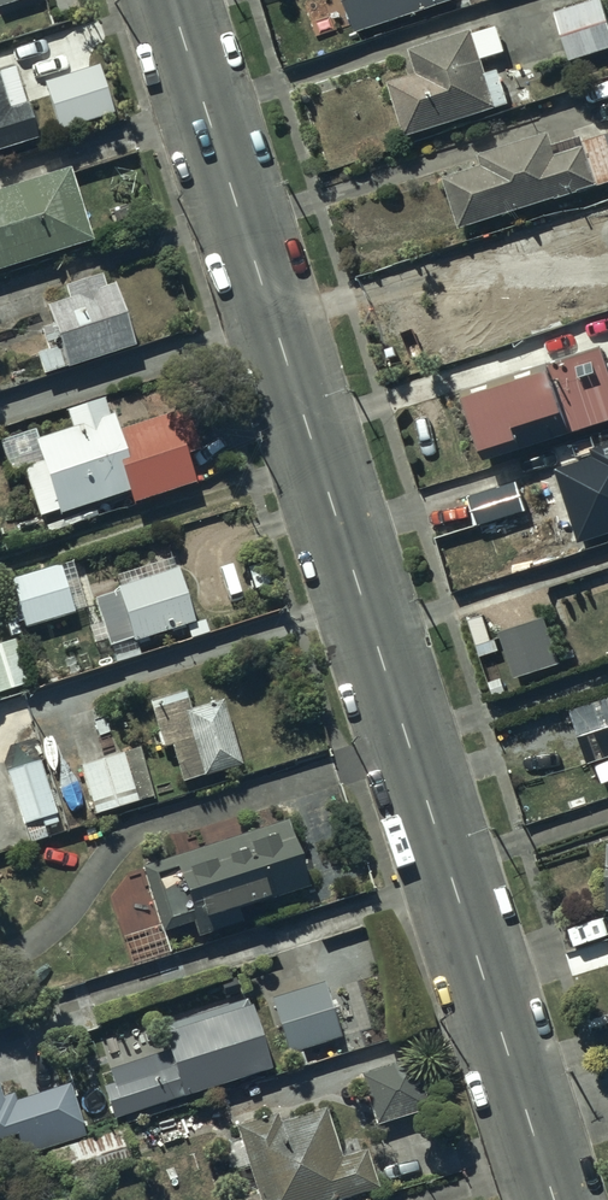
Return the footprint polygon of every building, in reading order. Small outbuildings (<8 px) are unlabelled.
[(355,28),(437,0),(346,0),(355,28)] [(565,60),(607,47),(607,29),(599,0),(593,0),(551,13),(565,60)] [(497,71),(483,75),(479,61),(501,54),(494,29),(470,36),(469,32),(406,50),(413,74),(384,82),(400,137),(493,110),(492,107),(506,103),(497,71)] [(42,80),(57,127),(113,110),(98,62),(42,80)] [(35,135),(13,64),(0,68),(0,145),(35,135)] [(580,144),(579,139),(551,147),(547,134),(475,156),(478,167),(440,179),(455,229),(593,188),(607,183),(607,135),(580,144)] [(86,244),(64,170),(0,190),(0,270),(86,244)] [(551,249),(607,233),(607,200),(543,219),(551,249)] [(31,355),(37,376),(128,348),(109,287),(103,288),(99,275),(61,287),(64,299),(41,306),(54,348),(31,355)] [(477,462),(607,421),(607,379),(598,348),(456,391),(477,462)] [(18,471),(33,518),(52,512),(54,516),(123,493),(127,504),(191,484),(182,456),(194,453),(180,408),(114,430),(104,399),(61,413),(66,430),(32,441),(29,430),(0,439),(0,460),(5,475),(18,471)] [(576,542),(607,532),(607,443),(587,449),(590,459),(553,470),(576,542)] [(465,498),(473,526),(524,512),(516,482),(465,498)] [(126,643),(189,624),(167,558),(110,577),(115,592),(90,601),(105,644),(125,638),(126,643)] [(7,579),(21,629),(72,614),(58,565),(7,579)] [(496,629),(511,678),(557,664),(542,616),(496,629)] [(26,685),(14,641),(0,644),(0,693),(26,685)] [(167,745),(176,783),(236,768),(219,703),(186,711),(180,687),(145,696),(158,747),(167,745)] [(584,763),(607,755),(607,699),(567,713),(584,763)] [(119,755),(77,768),(91,816),(134,803),(119,755)] [(3,773),(17,825),(53,815),(38,763),(3,773)] [(284,822),(136,866),(156,934),(188,925),(192,938),(236,925),(231,910),(304,889),(284,822)] [(320,985),(268,1001),(283,1054),(336,1039),(320,985)] [(161,1026),(162,1032),(158,1033),(163,1052),(147,1056),(140,1031),(103,1042),(110,1068),(94,1073),(108,1120),(266,1072),(244,1001),(161,1026)] [(412,1061),(357,1076),(370,1125),(425,1110),(412,1061)] [(12,1138),(17,1157),(81,1138),(66,1086),(13,1101),(11,1095),(0,1098),(0,1142),(12,1138)] [(236,1139),(217,1145),(226,1175),(245,1169),(254,1199),(343,1199),(373,1191),(361,1151),(335,1159),(320,1109),(274,1123),(272,1115),(232,1128),(236,1139)]
